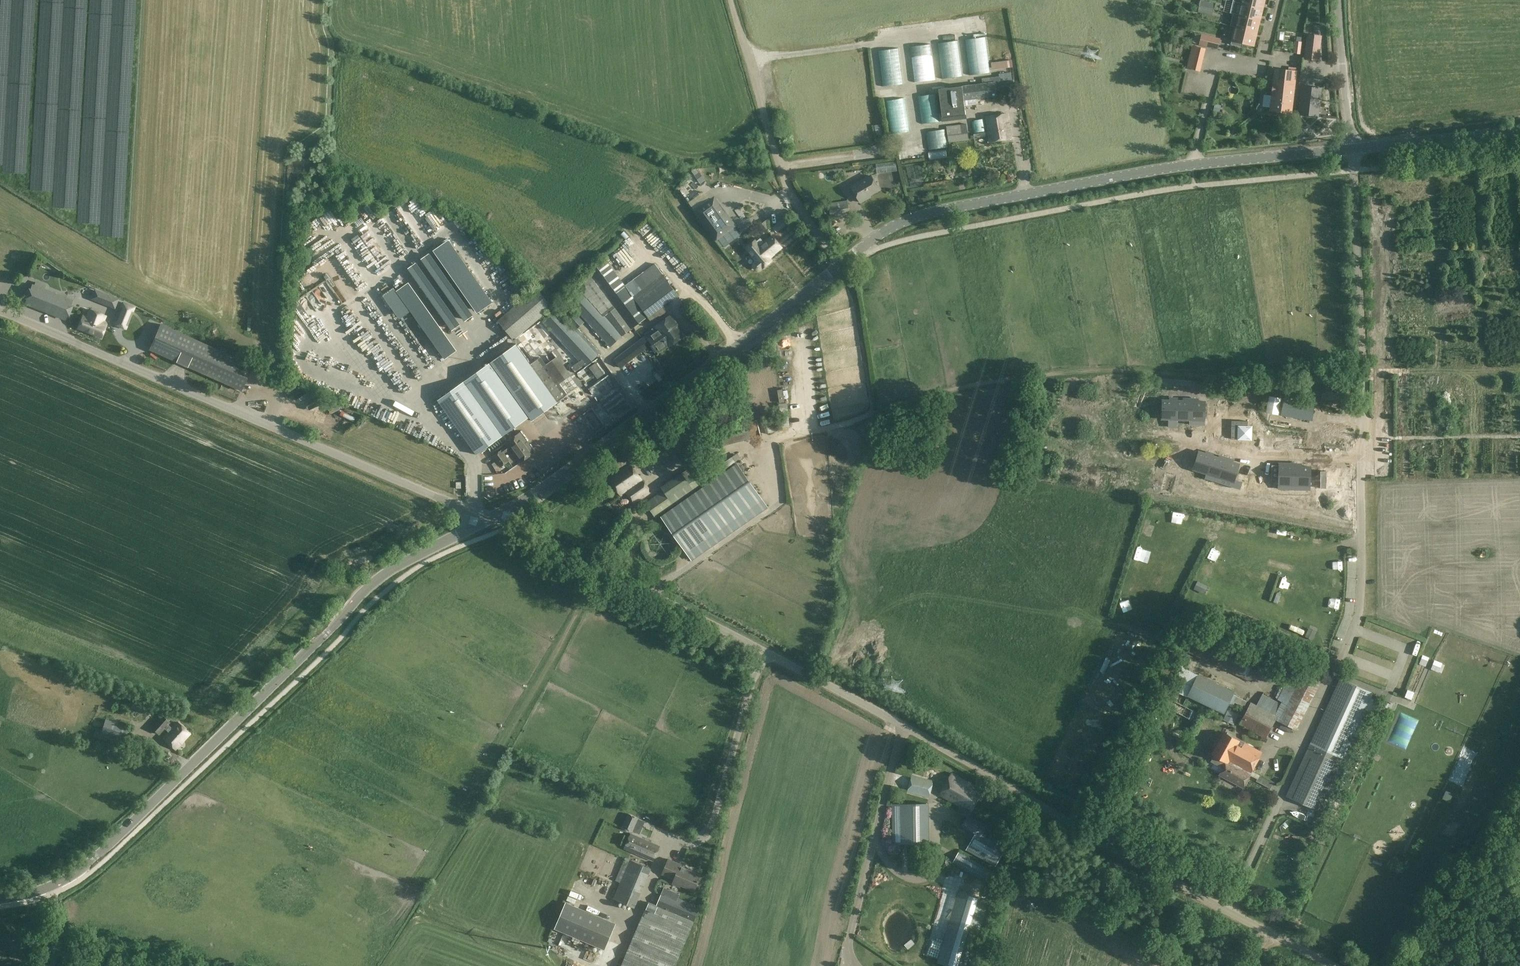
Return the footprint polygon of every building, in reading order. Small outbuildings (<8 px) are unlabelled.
[(1259,7),(1241,2),(1238,15),(1256,19),(1259,7)] [(1256,19),(1238,15),(1233,14),(1231,25),(1253,31),(1256,19)] [(1253,31),(1231,25),(1230,26),(1235,27),(1231,44),(1240,46),(1241,42),(1250,44),(1253,31)] [(1321,36),(1308,34),(1305,58),(1318,60),(1321,36)] [(1200,44),(1211,47),(1214,37),(1202,35),(1200,44)] [(965,40),(970,76),(990,74),(986,38),(965,40)] [(938,43),(942,79),(963,77),(958,41),(938,43)] [(931,44),(910,47),(915,83),(935,80),(931,44)] [(1191,53),(1204,56),(1206,49),(1192,45),(1191,53)] [(899,49),(878,51),(883,87),(903,84),(899,49)] [(1191,53),(1189,60),(1202,63),(1204,56),(1191,53)] [(991,63),(992,70),(1012,67),(1011,60),(991,63)] [(1200,71),(1202,63),(1189,60),(1187,67),(1200,71)] [(881,83),(879,62),(873,63),(875,83),(881,83)] [(1275,69),(1271,111),(1292,113),(1296,72),(1275,69)] [(999,76),(982,78),(982,84),(984,84),(995,82),(997,94),(1015,92),(1013,80),(1012,80),(1011,72),(999,74),(999,76)] [(982,84),(962,86),(964,100),(996,96),(995,94),(997,94),(995,82),(984,84),(982,84)] [(962,86),(939,89),(943,120),(966,117),(964,100),(962,86)] [(1302,87),(1299,114),(1319,116),(1322,89),(1302,87)] [(938,93),(918,96),(922,124),(942,121),(938,93)] [(885,101),(889,135),(909,133),(904,99),(885,101)] [(1221,106),(1215,104),(1213,111),(1220,113),(1221,106)] [(1008,113),(986,117),(990,142),(1012,139),(1008,113)] [(987,131),(985,119),(975,120),(972,122),(973,133),(987,131)] [(969,139),(967,126),(947,128),(947,129),(948,142),(969,139)] [(948,142),(947,129),(930,131),(927,134),(929,150),(949,148),(948,142)] [(929,152),(930,161),(948,159),(947,150),(929,152)] [(895,161),(876,164),(878,173),(897,171),(895,161)] [(705,180),(699,171),(694,174),(701,183),(705,180)] [(871,176),(852,187),(861,203),(868,199),(867,198),(880,191),(871,176)] [(581,193),(588,186),(581,179),(574,185),(581,193)] [(810,188),(804,190),(810,205),(816,203),(810,188)] [(698,211),(717,237),(733,226),(714,199),(698,211)] [(736,202),(741,211),(746,209),(741,199),(736,202)] [(849,201),(829,204),(831,218),(851,215),(849,201)] [(565,218),(572,215),(567,205),(561,208),(565,218)] [(777,233),(790,222),(786,216),(773,228),(777,233)] [(755,264),(754,266),(755,268),(756,270),(759,270),(762,269),(763,268),(763,269),(772,261),(768,256),(772,253),(773,255),(782,248),(773,237),(765,244),(761,238),(756,242),(755,241),(747,248),(752,254),(751,255),(757,261),(755,264)] [(627,241),(623,245),(630,254),(634,250),(627,241)] [(519,243),(512,246),(517,255),(523,252),(519,243)] [(633,297),(625,286),(607,261),(576,285),(581,291),(569,303),(611,347),(622,337),(648,318),(636,303),(640,301),(635,295),(634,296),(633,297)] [(635,295),(665,275),(656,263),(626,285),(634,296),(635,295)] [(490,269),(487,281),(494,282),(496,271),(490,269)] [(548,289),(556,290),(557,277),(549,276),(548,289)] [(396,291),(411,311),(445,359),(457,351),(409,282),(396,291)] [(58,299),(60,296),(33,285),(25,304),(64,319),(70,304),(58,299)] [(514,341),(552,306),(537,288),(497,324),(514,341)] [(118,300),(95,291),(95,292),(104,295),(101,303),(114,308),(118,300)] [(354,309),(353,300),(339,300),(340,309),(354,309)] [(127,324),(134,308),(123,304),(117,320),(127,324)] [(576,331),(578,330),(585,324),(568,306),(560,314),(571,326),(576,331)] [(106,316),(90,310),(86,319),(82,318),(78,329),(101,338),(106,327),(102,325),(106,316)] [(601,354),(578,330),(576,331),(571,326),(560,314),(556,310),(554,312),(552,314),(551,315),(545,320),(544,322),(586,368),(599,356),(598,356),(601,354)] [(668,344),(669,346),(670,347),(685,336),(671,316),(656,327),(656,328),(657,328),(657,329),(658,331),(664,339),(665,339),(668,344)] [(330,336),(332,324),(315,322),(313,333),(330,336)] [(161,325),(150,350),(241,391),(252,365),(161,325)] [(646,335),(647,336),(652,345),(653,345),(659,354),(669,346),(668,344),(665,339),(664,339),(658,331),(657,329),(657,328),(656,328),(646,335)] [(652,345),(647,336),(615,361),(621,369),(632,361),(652,345)] [(502,438),(505,437),(498,427),(524,409),(529,416),(527,417),(528,419),(530,418),(533,422),(533,421),(533,420),(556,403),(557,404),(558,403),(557,402),(556,401),(557,401),(567,394),(560,384),(571,376),(557,357),(549,362),(546,365),(541,358),(531,365),(530,365),(522,353),(516,345),(515,346),(516,347),(498,361),(497,359),(489,365),(490,366),(466,383),(465,382),(463,384),(464,385),(440,402),(439,401),(438,401),(478,456),(479,455),(477,454),(501,437),(502,438)] [(781,360),(782,369),(791,368),(790,358),(781,360)] [(605,374),(597,362),(590,367),(599,378),(605,374)] [(652,368),(648,373),(643,369),(632,380),(644,390),(648,386),(645,384),(656,372),(652,368)] [(793,372),(783,372),(783,393),(794,392),(793,372)] [(1163,396),(1163,414),(1169,415),(1169,416),(1177,417),(1177,396),(1163,396)] [(1177,396),(1177,417),(1183,417),(1184,415),(1190,415),(1189,417),(1190,417),(1191,397),(1177,396)] [(1191,397),(1190,417),(1197,417),(1197,416),(1204,416),(1205,397),(1191,397)] [(1282,408),(1281,415),(1312,421),(1315,403),(1295,400),(1285,398),(1284,398),(1283,404),(1282,408)] [(787,403),(780,404),(782,427),(790,426),(787,403)] [(1233,420),(1232,434),(1238,434),(1238,438),(1252,438),(1252,435),(1253,435),(1253,421),(1233,420)] [(718,446),(751,438),(747,422),(715,430),(718,446)] [(689,424),(670,437),(641,457),(652,473),(658,469),(661,473),(673,464),(673,465),(704,444),(689,424)] [(508,447),(511,451),(520,464),(536,453),(521,433),(506,444),(508,447)] [(508,447),(494,457),(502,468),(510,462),(505,455),(511,451),(508,447)] [(1199,450),(1194,468),(1201,470),(1198,477),(1205,480),(1208,472),(1213,454),(1214,452),(1206,450),(1206,452),(1199,450)] [(625,454),(607,465),(613,472),(619,467),(620,469),(630,462),(625,454)] [(1213,454),(1208,472),(1221,476),(1227,456),(1220,454),(1219,456),(1213,454)] [(1227,456),(1221,476),(1234,480),(1240,462),(1233,460),(1234,459),(1227,456)] [(699,465),(684,475),(695,491),(709,481),(720,474),(715,467),(711,469),(706,461),(699,465)] [(1277,462),(1276,482),(1291,483),(1291,462),(1277,462)] [(1291,462),(1291,483),(1305,483),(1306,465),(1297,465),(1297,462),(1291,462)] [(769,508),(739,463),(662,516),(693,560),(769,508)] [(630,464),(609,479),(621,496),(626,493),(634,504),(649,493),(640,482),(642,481),(630,464)] [(695,491),(684,475),(682,473),(661,488),(663,491),(674,506),(695,491)] [(674,506),(663,491),(645,504),(656,519),(674,506)] [(1194,518),(1206,521),(1209,511),(1197,508),(1194,518)] [(1246,521),(1246,530),(1259,531),(1259,521),(1246,521)] [(1288,539),(1300,540),(1301,528),(1289,527),(1288,539)] [(1209,549),(1222,554),(1226,544),(1213,539),(1209,549)] [(1337,567),(1347,567),(1346,555),(1336,556),(1337,567)] [(1209,573),(1212,565),(1202,561),(1199,569),(1209,573)] [(1198,581),(1194,589),(1201,592),(1205,584),(1198,581)] [(1335,631),(1338,624),(1328,621),(1326,628),(1335,631)] [(1199,630),(1187,652),(1252,682),(1262,660),(1199,630)] [(1317,633),(1309,630),(1305,637),(1313,640),(1317,633)] [(1323,669),(1329,654),(1318,649),(1311,663),(1323,669)] [(1442,663),(1435,661),(1431,669),(1439,672),(1442,663)] [(1235,693),(1198,675),(1187,696),(1224,714),(1235,693)] [(1264,693),(1257,706),(1278,717),(1276,720),(1295,730),(1318,685),(1304,677),(1299,688),(1288,682),(1278,700),(1264,693)] [(1340,678),(1286,797),(1320,812),(1374,694),(1340,678)] [(148,703),(134,698),(131,708),(139,711),(140,707),(146,709),(148,703)] [(1393,703),(1390,702),(1384,699),(1381,705),(1387,707),(1388,706),(1391,707),(1393,703)] [(1193,711),(1176,703),(1172,701),(1167,709),(1192,721),(1196,713),(1193,711)] [(1276,720),(1278,717),(1257,706),(1251,703),(1239,724),(1266,738),(1276,720)] [(1238,715),(1228,710),(1224,719),(1234,724),(1238,715)] [(151,728),(158,733),(164,727),(169,732),(163,739),(175,749),(190,732),(179,723),(174,728),(168,723),(170,721),(163,715),(151,728)] [(102,732),(126,738),(128,727),(106,720),(102,730),(102,732)] [(96,728),(93,736),(100,738),(102,732),(102,730),(96,728)] [(100,738),(122,746),(124,739),(102,732),(100,738)] [(1245,769),(1252,772),(1262,753),(1227,734),(1227,735),(1225,733),(1213,755),(1227,763),(1220,776),(1228,780),(1233,770),(1243,774),(1245,769)] [(1243,774),(1233,770),(1228,780),(1243,788),(1252,772),(1245,769),(1243,774)] [(982,791),(952,774),(940,795),(960,806),(958,809),(962,811),(961,813),(967,816),(968,817),(968,816),(982,791)] [(912,775),(907,794),(929,799),(933,780),(912,775)] [(1349,789),(1334,782),(1328,795),(1343,802),(1349,789)] [(1446,790),(1443,797),(1443,798),(1449,801),(1450,800),(1453,793),(1446,790)] [(633,832),(639,818),(628,813),(622,827),(633,832)] [(968,817),(967,816),(962,825),(976,833),(982,836),(982,835),(987,827),(968,816),(968,817)] [(927,823),(893,824),(893,844),(927,843),(927,823)] [(659,845),(640,837),(631,833),(625,847),(653,860),(659,845)] [(982,836),(976,833),(967,849),(996,866),(1006,849),(982,835),(982,836)] [(1000,875),(959,852),(953,862),(994,885),(1000,875)] [(682,884),(693,889),(696,883),(697,884),(701,874),(682,866),(682,864),(669,858),(663,873),(675,878),(673,883),(681,886),(682,884)] [(650,868),(630,859),(613,899),(634,907),(650,868)] [(959,891),(938,961),(953,965),(969,965),(989,900),(959,891)] [(605,949),(616,924),(566,902),(555,928),(605,949)] [(622,965),(675,965),(694,921),(649,902),(622,965)]
